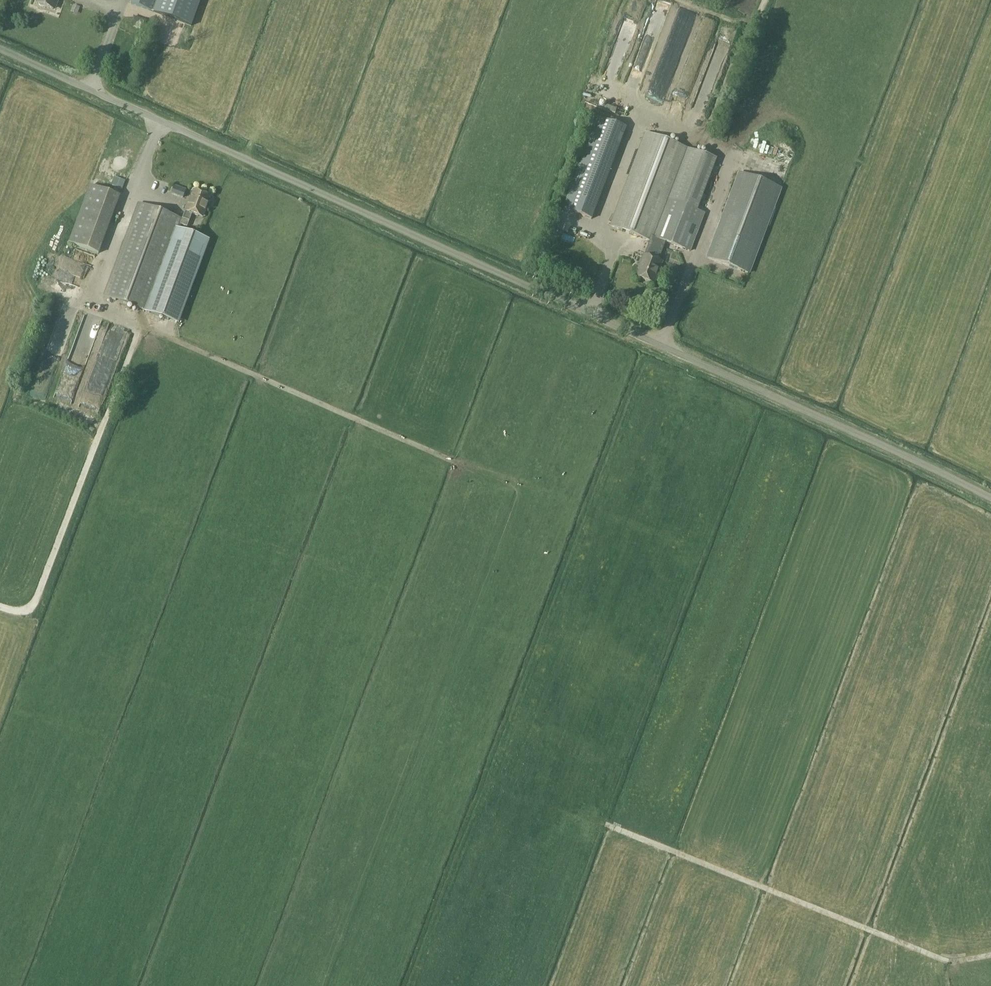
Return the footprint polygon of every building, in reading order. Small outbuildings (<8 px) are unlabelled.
[(37,3),(39,4),(40,6),(41,6),(43,7),(45,6),(53,9),(55,3),(57,3),(58,0),(38,0),(37,3)] [(158,0),(132,0),(131,4),(153,12),(158,0)] [(153,12),(191,26),(201,0),(158,0),(153,12)] [(80,8),(74,6),(72,11),(78,14),(80,8)] [(598,117),(592,134),(563,209),(591,220),(626,128),(598,117)] [(645,133),(610,227),(652,243),(654,238),(665,243),(689,252),(704,214),(695,211),(714,159),(645,133)] [(747,274),(779,188),(740,174),(708,259),(747,274)] [(69,243),(98,254),(119,197),(90,186),(69,243)] [(194,191),(191,199),(189,198),(185,212),(182,220),(180,225),(187,227),(192,214),(202,218),(210,197),(194,191)] [(138,204),(104,296),(176,323),(207,241),(179,230),(180,225),(182,220),(138,204)] [(662,262),(658,261),(665,243),(654,238),(652,243),(647,257),(644,256),(640,265),(642,266),(637,278),(653,284),(662,262)]
